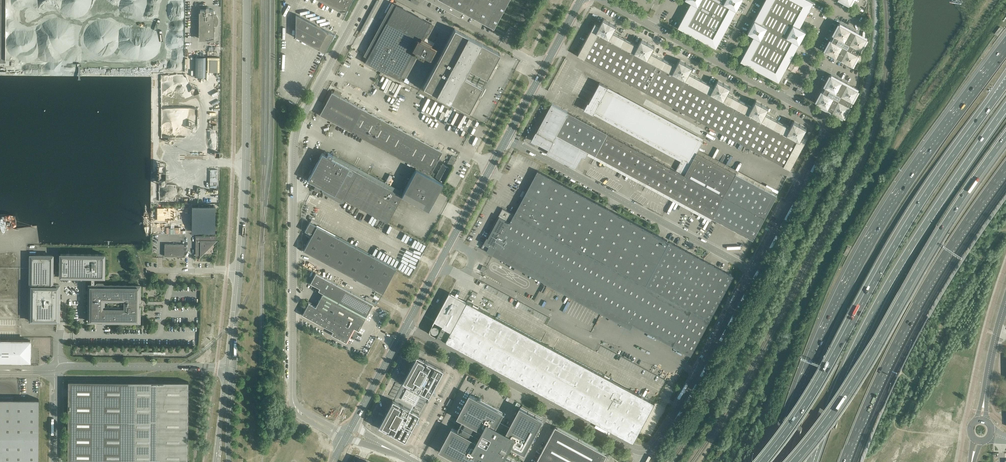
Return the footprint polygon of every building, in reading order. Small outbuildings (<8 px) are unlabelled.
[(320,0),(323,2),(335,8),(337,10),(339,11),(345,14),(349,6),(352,0),(320,0)] [(360,30),(362,32),(379,0),(376,0),(360,30)] [(393,3),(396,4),(429,22),(432,23),(432,24),(433,21),(395,0),(393,3)] [(510,0),(429,0),(460,16),(463,10),(495,27),(510,0)] [(689,1),(691,2),(690,4),(686,12),(684,14),(683,17),(680,23),(678,27),(678,28),(697,38),(716,48),(717,48),(719,43),(722,37),(723,35),(725,33),(729,24),(730,23),(733,17),(736,12),(737,10),(737,9),(742,0),(687,0),(689,1)] [(806,31),(806,30),(800,27),(802,25),(803,23),(804,21),(806,16),(809,12),(814,2),(813,2),(814,1),(811,0),(765,0),(763,4),(760,9),(756,16),(754,21),(749,29),(748,31),(748,32),(748,33),(752,35),(754,36),(753,37),(749,45),(746,50),(744,54),(740,61),(741,61),(740,61),(779,82),(782,76),(785,71),(787,68),(792,58),(794,54),(798,47),(801,42),(802,40),(803,38),(806,31)] [(367,57),(396,4),(392,2),(364,55),(367,57)] [(365,62),(372,66),(381,70),(400,80),(401,79),(400,78),(401,76),(403,76),(432,23),(429,22),(396,4),(367,57),(365,62)] [(201,24),(201,36),(202,37),(203,37),(205,37),(205,39),(213,39),(213,26),(216,26),(217,25),(217,24),(218,24),(218,22),(218,21),(218,20),(218,19),(218,18),(218,17),(217,17),(217,16),(216,15),(213,15),(213,9),(209,9),(209,8),(209,7),(208,6),(207,6),(206,7),(206,8),(206,9),(200,9),(200,24),(201,24)] [(321,27),(296,14),(295,36),(324,52),(330,41),(331,38),(334,34),(321,27)] [(729,94),(728,93),(731,87),(729,86),(718,80),(717,80),(714,86),(712,84),(704,80),(702,79),(699,78),(692,74),(690,73),(693,67),(693,66),(692,66),(693,66),(690,65),(682,60),(680,59),(679,59),(679,60),(679,59),(676,65),(674,64),(666,60),(664,59),(654,53),(652,52),(652,51),(655,46),(654,46),(655,46),(654,46),(652,44),(644,40),(642,39),(641,39),(638,45),(636,44),(626,38),(615,33),(613,32),(617,26),(616,26),(617,26),(616,25),(615,24),(604,18),(604,19),(603,18),(603,19),(600,24),(596,22),(595,22),(594,24),(593,26),(592,28),(590,31),(588,34),(587,37),(586,39),(585,41),(584,43),(582,45),(581,47),(580,50),(579,52),(578,54),(578,55),(590,61),(608,71),(628,81),(647,91),(666,102),(684,112),(742,143),(761,153),(774,160),(780,163),(790,169),(791,169),(802,148),(808,137),(808,136),(804,134),(807,128),(806,128),(807,127),(796,122),(794,121),(793,121),(790,127),(789,126),(781,122),(779,121),(776,119),(767,114),(766,114),(769,108),(769,107),(768,107),(769,107),(766,106),(756,100),(755,100),(755,101),(755,100),(752,106),(749,105),(744,102),(740,100),(729,94)] [(432,23),(403,76),(405,77),(433,24),(432,24),(432,23)] [(861,49),(867,38),(867,37),(864,36),(862,35),(857,32),(856,32),(840,23),(839,23),(834,34),(833,35),(832,37),(831,38),(831,39),(825,50),(825,51),(836,57),(843,60),(852,65),(853,65),(859,54),(858,54),(859,54),(858,53),(858,52),(859,50),(860,49),(861,49)] [(475,99),(482,87),(482,86),(465,77),(467,73),(469,68),(486,78),(486,77),(487,78),(495,63),(497,58),(499,54),(500,53),(455,28),(423,87),(469,111),(475,99)] [(208,57),(208,71),(220,71),(220,57),(208,57)] [(852,101),(858,90),(858,89),(856,87),(852,86),(848,83),(831,74),(831,75),(831,74),(831,75),(825,85),(824,86),(823,88),(823,90),(822,91),(816,101),(816,102),(828,109),(830,109),(831,110),(843,117),(843,116),(844,117),(844,116),(850,105),(849,104),(849,103),(850,102),(851,101),(851,100),(852,101),(852,100),(852,101)] [(681,160),(676,170),(685,174),(697,152),(698,149),(703,141),(702,140),(607,89),(608,87),(600,82),(599,84),(597,87),(595,91),(593,95),(590,100),(589,102),(588,102),(585,108),(584,109),(594,114),(594,113),(595,111),(682,158),(681,160)] [(704,139),(608,87),(607,89),(702,140),(703,141),(704,139)] [(323,102),(326,103),(331,93),(328,91),(328,92),(323,102)] [(351,131),(363,109),(332,92),(331,93),(326,103),(324,106),(321,111),(320,114),(324,117),(326,118),(327,118),(333,121),(351,131)] [(537,143),(537,142),(541,134),(543,135),(545,136),(553,141),(552,142),(549,148),(548,150),(547,153),(549,154),(552,155),(576,168),(577,165),(582,156),(584,157),(585,158),(587,155),(589,151),(557,134),(569,112),(552,103),(549,108),(537,131),(536,131),(532,140),(535,142),(537,143)] [(442,151),(363,109),(351,131),(408,162),(430,174),(442,151)] [(682,158),(595,111),(594,113),(681,160),(682,158)] [(674,197),(713,218),(723,199),(736,173),(697,152),(685,174),(676,170),(569,112),(557,134),(589,151),(590,152),(594,154),(597,156),(600,157),(603,159),(606,161),(609,162),(612,164),(621,169),(646,182),(649,184),(651,185),(654,187),(657,188),(661,190),(664,191),(666,193),(669,195),(673,196),(674,197)] [(537,142),(549,148),(552,142),(553,141),(545,136),(543,135),(541,134),(537,142)] [(771,192),(772,192),(772,191),(772,188),(698,149),(697,152),(736,173),(771,192)] [(587,155),(711,221),(713,218),(711,217),(708,215),(705,214),(702,212),(699,210),(696,209),(693,207),(690,206),(688,204),(685,203),(682,201),(679,200),(676,198),(674,197),(673,196),(669,195),(666,193),(664,191),(661,190),(657,188),(654,187),(651,185),(649,184),(646,182),(643,180),(638,178),(635,176),(632,174),(629,173),(625,171),(623,170),(621,169),(619,168),(615,166),(589,151),(587,155)] [(312,182),(316,184),(317,184),(323,188),(326,189),(331,192),(334,194),(337,195),(342,198),(345,200),(387,222),(402,195),(401,195),(397,193),(389,189),(381,184),(373,180),(364,175),(356,171),(349,167),(341,163),(332,158),(331,158),(333,155),(328,152),(327,154),(327,155),(325,154),(322,153),(318,159),(311,173),(310,176),(308,179),(312,182)] [(333,155),(331,158),(332,158),(341,163),(381,184),(389,189),(397,193),(401,195),(403,192),(333,154),(333,155)] [(457,158),(451,155),(447,164),(451,165),(453,166),(454,164),(454,163),(455,162),(455,161),(457,158)] [(450,167),(443,163),(436,176),(442,180),(450,167)] [(402,195),(428,210),(431,205),(434,199),(438,192),(443,183),(442,182),(416,168),(405,188),(403,192),(401,195),(402,195)] [(707,325),(708,323),(645,288),(670,241),(663,238),(661,237),(659,235),(642,226),(640,225),(631,221),(629,219),(626,218),(624,217),(613,211),(610,209),(607,207),(606,207),(549,176),(538,170),(537,171),(536,174),(535,176),(533,179),(530,184),(523,198),(522,201),(521,204),(520,203),(520,204),(519,206),(517,208),(516,210),(515,213),(514,214),(513,216),(510,215),(511,213),(503,208),(482,247),(487,250),(491,252),(493,249),(495,250),(535,271),(575,293),(604,308),(633,323),(637,326),(648,332),(659,337),(669,343),(680,349),(690,355),(691,355),(692,352),(707,325)] [(736,173),(723,199),(763,220),(777,195),(776,195),(772,192),(771,192),(736,173)] [(344,202),(345,200),(337,195),(334,194),(331,192),(326,189),(323,188),(322,190),(323,193),(341,203),(344,202)] [(754,238),(763,220),(723,199),(713,218),(718,221),(723,223),(728,226),(733,229),(738,231),(743,234),(748,237),(753,239),(754,239),(754,238)] [(215,232),(215,206),(192,206),(192,231),(215,232)] [(712,218),(706,230),(708,231),(714,219),(712,218)] [(718,221),(713,218),(711,221),(751,243),(753,239),(748,237),(743,234),(738,231),(733,229),(728,226),(723,223),(718,221)] [(319,226),(310,221),(305,230),(309,233),(312,234),(311,235),(307,244),(305,246),(303,250),(306,251),(307,252),(314,255),(318,258),(322,260),(329,263),(332,265),(336,267),(339,269),(353,276),(354,277),(357,279),(359,279),(365,283),(371,286),(381,291),(383,292),(395,269),(396,268),(319,226)] [(211,246),(214,243),(214,242),(216,241),(214,240),(217,235),(196,235),(196,254),(199,254),(199,255),(201,254),(201,255),(203,254),(206,250),(207,250),(210,246),(211,246)] [(671,242),(670,241),(645,288),(708,323),(734,276),(727,272),(723,270),(714,265),(710,263),(691,253),(687,251),(686,250),(677,245),(671,242)] [(184,255),(185,244),(165,244),(164,256),(177,256),(178,256),(184,256),(184,255)] [(494,249),(493,249),(491,252),(487,250),(487,251),(630,328),(633,323),(604,308),(575,293),(535,271),(495,250),(494,249)] [(140,293),(140,292),(140,286),(140,285),(139,285),(133,285),(132,285),(125,285),(118,285),(111,285),(104,285),(104,283),(103,283),(103,285),(103,286),(97,286),(97,285),(97,283),(96,283),(96,285),(95,285),(95,276),(96,276),(96,278),(97,278),(97,276),(104,276),(104,269),(104,262),(104,261),(104,260),(104,255),(104,254),(97,254),(90,254),(90,252),(89,252),(89,254),(83,254),(83,252),(82,252),(82,254),(75,254),(68,254),(61,254),(61,253),(61,254),(60,254),(61,254),(61,261),(60,261),(61,261),(60,263),(59,263),(60,263),(60,266),(59,266),(60,266),(60,268),(60,271),(60,273),(60,275),(60,276),(61,276),(62,276),(66,276),(68,276),(67,277),(68,277),(68,276),(75,276),(75,278),(75,276),(76,276),(81,276),(82,276),(89,276),(89,278),(90,278),(90,276),(91,276),(91,279),(90,279),(90,280),(90,281),(91,281),(91,285),(89,285),(89,283),(89,285),(89,292),(87,292),(89,292),(89,299),(89,306),(89,307),(89,313),(87,313),(87,314),(89,314),(89,321),(88,321),(89,321),(96,321),(96,323),(96,321),(97,321),(97,320),(100,320),(103,320),(103,321),(104,321),(109,321),(110,321),(110,323),(111,323),(111,321),(117,321),(118,322),(118,321),(125,321),(125,322),(125,321),(132,321),(132,322),(132,321),(139,322),(140,322),(140,321),(140,314),(140,307),(141,307),(140,307),(138,306),(138,305),(139,305),(139,304),(140,304),(140,303),(139,303),(139,302),(138,302),(138,301),(138,300),(140,300),(141,300),(140,300),(140,293)] [(52,277),(52,275),(52,272),(52,270),(53,270),(52,270),(52,263),(53,263),(52,263),(53,256),(53,255),(52,255),(48,255),(45,255),(38,255),(31,255),(30,255),(30,256),(31,256),(30,262),(30,263),(30,270),(30,277),(30,284),(30,291),(30,292),(30,298),(30,299),(30,306),(30,313),(30,320),(30,321),(30,320),(37,320),(37,321),(37,320),(44,321),(45,321),(51,321),(52,321),(59,321),(59,320),(59,313),(59,306),(59,299),(60,299),(59,299),(59,292),(60,292),(60,291),(59,291),(59,290),(58,290),(58,286),(54,286),(54,284),(52,284),(52,277),(53,277),(52,277)] [(373,304),(316,273),(313,278),(311,281),(313,282),(312,284),(315,285),(319,288),(319,289),(318,290),(323,293),(323,294),(365,317),(366,316),(369,311),(370,310),(371,308),(373,304)] [(365,317),(323,294),(322,294),(321,297),(319,300),(317,303),(316,306),(313,305),(310,304),(309,305),(308,304),(306,307),(305,309),(304,311),(302,314),(304,315),(333,331),(331,334),(346,342),(350,334),(352,332),(353,329),(354,328),(359,330),(361,325),(362,324),(363,321),(366,317),(365,317)] [(303,308),(305,309),(306,307),(308,304),(309,305),(310,304),(311,304),(313,305),(314,304),(308,300),(305,306),(304,307),(303,308)] [(655,402),(467,302),(446,340),(446,341),(448,342),(455,346),(555,400),(557,401),(575,411),(592,420),(609,429),(625,437),(633,442),(639,432),(640,430),(654,403),(655,402)] [(438,332),(439,331),(439,330),(439,329),(439,328),(439,327),(438,326),(438,325),(437,325),(436,325),(435,325),(434,325),(433,325),(432,326),(432,327),(431,327),(431,328),(431,329),(431,330),(432,331),(432,332),(433,332),(434,333),(435,333),(436,333),(437,333),(438,332)] [(30,351),(30,349),(30,348),(30,340),(0,340),(0,360),(21,360),(22,360),(24,362),(26,362),(28,362),(29,361),(30,361),(31,360),(31,359),(32,359),(32,358),(32,357),(32,356),(32,355),(31,354),(31,353),(30,353),(29,352),(30,351)] [(421,360),(422,358),(416,355),(406,374),(408,375),(409,374),(408,373),(408,372),(409,372),(409,371),(410,371),(417,358),(421,360)] [(417,358),(410,371),(409,371),(409,372),(408,372),(408,373),(409,374),(408,375),(406,374),(403,380),(402,382),(404,383),(407,384),(427,395),(428,396),(429,395),(431,391),(432,391),(432,392),(433,392),(434,392),(435,392),(435,391),(435,390),(435,389),(434,389),(433,389),(432,389),(441,373),(442,370),(443,369),(442,369),(423,359),(422,358),(422,359),(421,360),(417,358)] [(188,381),(150,381),(143,381),(127,381),(107,381),(68,381),(68,390),(68,394),(68,397),(68,461),(71,461),(82,461),(86,461),(110,461),(113,461),(130,461),(138,461),(143,461),(157,461),(189,461),(188,461),(188,381)] [(415,406),(420,397),(407,390),(402,399),(415,406)] [(510,444),(525,452),(537,429),(538,429),(538,430),(539,429),(539,428),(540,428),(540,427),(540,426),(539,426),(542,419),(540,418),(538,417),(522,408),(521,407),(520,408),(510,427),(508,430),(504,428),(505,427),(505,426),(505,425),(504,424),(503,424),(502,424),(502,425),(501,425),(501,426),(497,424),(498,421),(503,412),(501,411),(497,409),(480,400),(481,399),(481,398),(480,398),(480,397),(479,397),(478,397),(477,398),(470,394),(470,395),(459,416),(484,430),(478,441),(452,428),(441,448),(441,449),(448,453),(447,454),(447,455),(448,455),(449,456),(450,456),(451,455),(464,461),(476,461),(481,453),(487,456),(493,459),(491,461),(516,461),(504,455),(506,451),(508,452),(509,451),(510,449),(508,448),(510,444)] [(39,399),(27,399),(21,399),(10,399),(0,398),(0,461),(38,461),(39,399)] [(385,429),(384,429),(385,430),(403,439),(405,440),(406,438),(407,436),(415,421),(416,421),(416,422),(417,422),(418,422),(419,422),(419,421),(419,420),(418,419),(417,419),(416,419),(418,415),(419,414),(394,400),(392,399),(392,400),(388,407),(390,408),(390,410),(389,409),(389,410),(388,410),(388,411),(388,412),(381,425),(386,427),(385,429)] [(650,435),(665,409),(657,405),(656,404),(642,431),(643,431),(648,434),(650,435)] [(389,409),(390,410),(390,408),(389,407),(388,407),(378,426),(384,429),(385,429),(386,427),(381,425),(388,412),(388,411),(388,410),(389,410),(389,409)] [(497,424),(501,426),(501,425),(502,425),(502,424),(503,424),(504,424),(505,425),(505,426),(505,427),(504,428),(508,430),(510,427),(507,426),(504,424),(501,422),(498,421),(497,424)] [(607,454),(556,426),(554,430),(536,461),(603,461),(607,454)]
